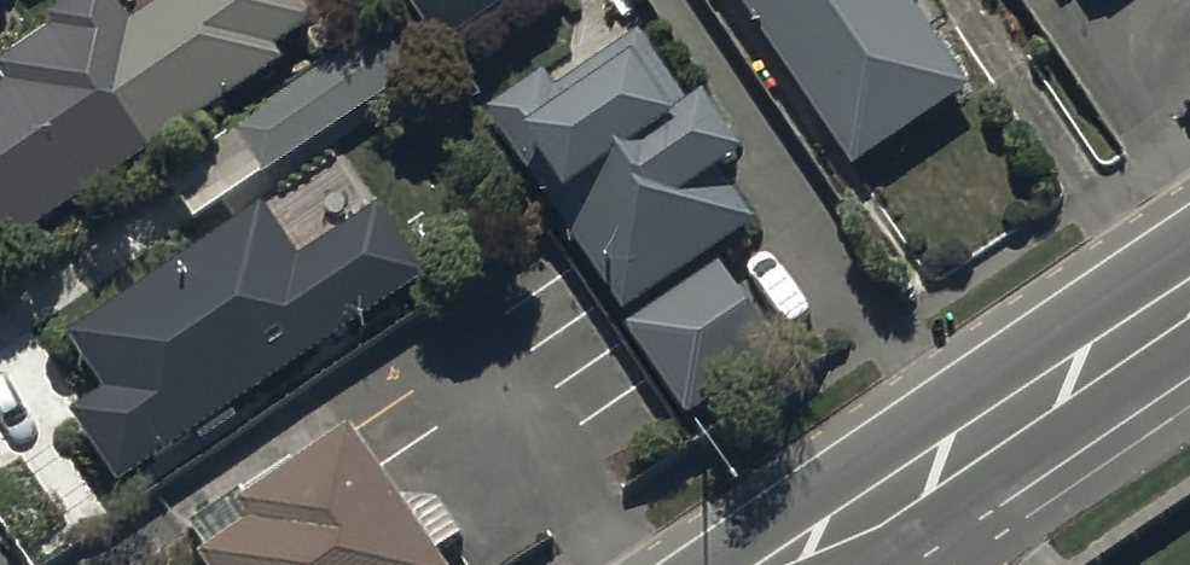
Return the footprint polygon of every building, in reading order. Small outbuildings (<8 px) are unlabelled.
[(0,104),(0,236),(2,234),(14,252),(288,74),(281,63),(321,37),(297,0),(189,0),(136,34),(114,0),(90,0),(51,25),(59,38),(4,74),(17,93),(0,104)] [(437,37),(491,0),(411,0),(437,37)] [(908,0),(738,0),(859,176),(975,97),(908,0)] [(166,179),(197,225),(413,81),(383,36),(166,179)] [(752,170),(711,111),(701,118),(644,38),(561,96),(550,80),(488,123),(621,312),(754,219),(730,186),(752,170)] [(109,399),(75,423),(123,492),(196,442),(203,452),(244,424),(239,417),(433,283),(384,211),(301,268),(266,217),(74,349),(109,399)] [(719,257),(626,319),(687,409),(780,347),(719,257)] [(206,564),(440,564),(439,564),(471,542),(439,496),(409,516),(356,437),(241,515),(253,533),(206,564)]
